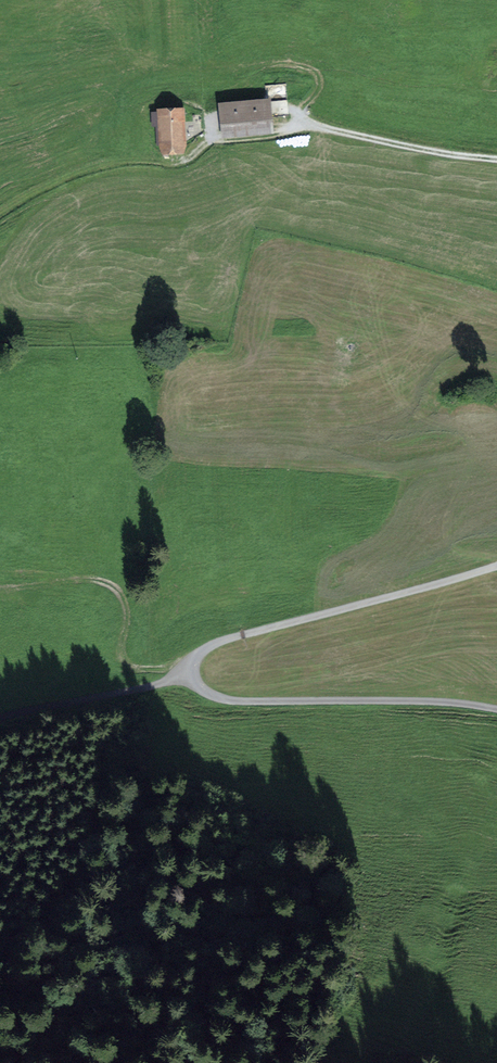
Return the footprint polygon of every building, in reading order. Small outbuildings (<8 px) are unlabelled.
[(275,132),(272,96),(220,102),(223,137),(275,132)] [(187,151),(185,107),(158,108),(158,111),(152,111),(153,125),(156,125),(157,141),(161,140),(162,153),(187,151)]
